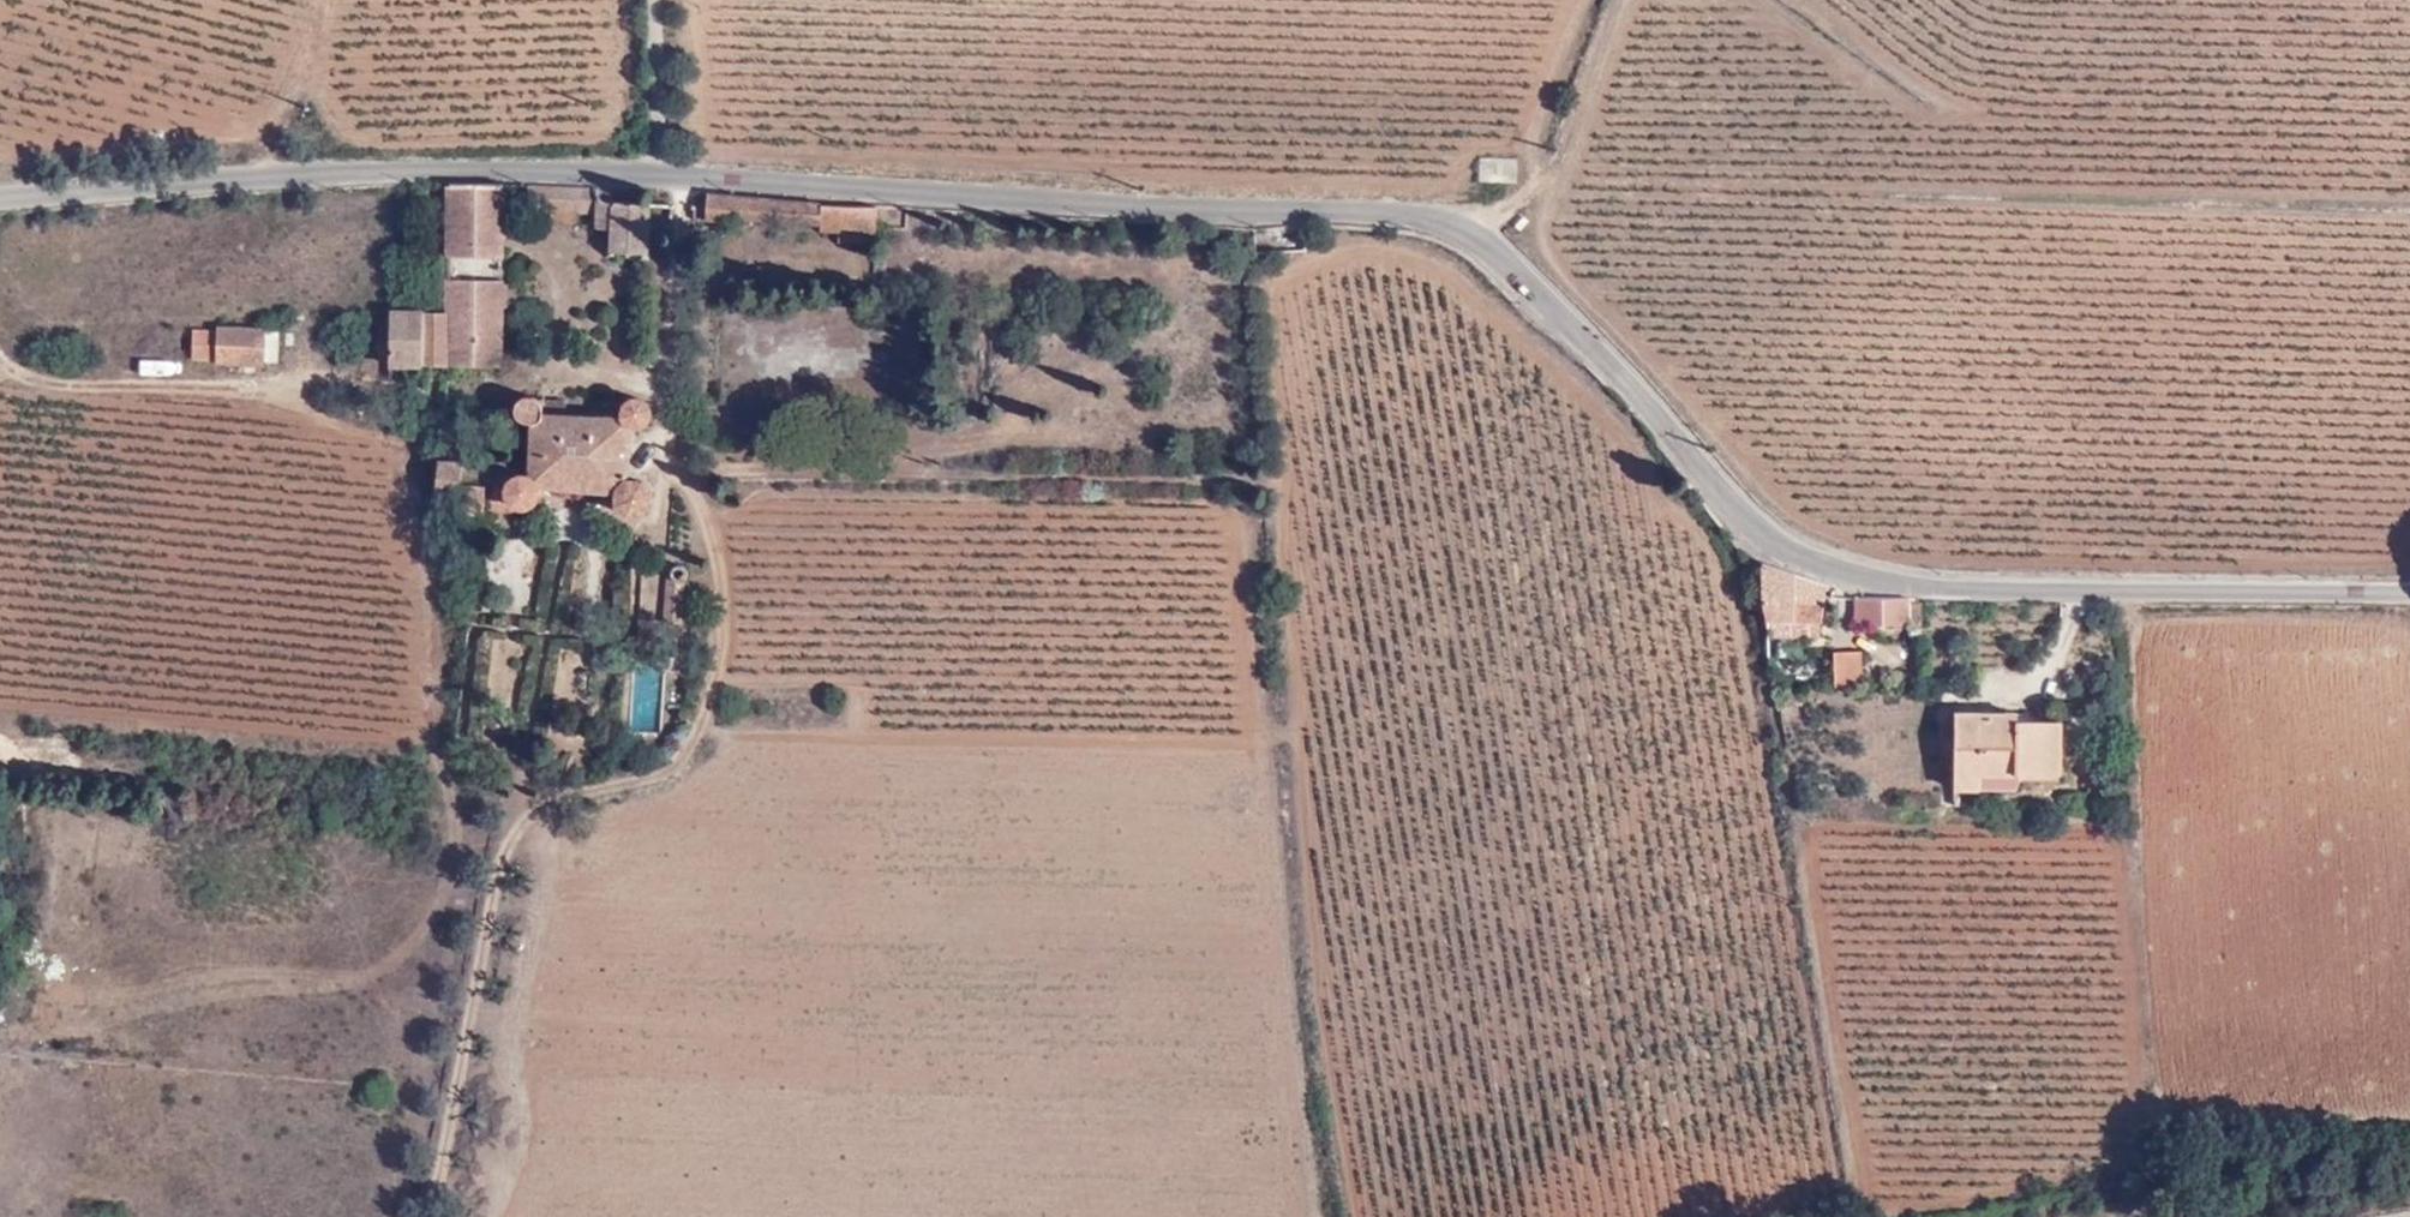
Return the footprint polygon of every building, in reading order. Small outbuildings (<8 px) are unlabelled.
[(1481,177),(1527,177),(1527,150),(1482,151),(1481,177)] [(502,183),(448,183),(446,311),(392,311),(391,363),(468,365),(500,366),(499,333),(517,333),(517,307),(500,307),(502,183)] [(578,187),(524,184),(524,213),(548,214),(548,222),(575,223),(576,216),(578,187)] [(578,187),(576,216),(597,216),(597,229),(615,230),(617,204),(618,190),(578,187)] [(875,202),(706,195),(705,227),(738,227),(738,221),(813,223),(819,239),(873,239),(875,202)] [(617,204),(615,230),(615,250),(646,253),(648,207),(617,204)] [(189,334),(190,351),(214,352),(214,362),(264,363),(265,329),(213,328),(212,334),(189,334)] [(125,357),(125,373),(161,373),(161,357),(125,357)] [(466,461),(463,461),(461,496),(460,522),(519,524),(520,510),(535,511),(542,509),(548,502),(546,487),(623,490),(624,502),(626,508),(630,510),(634,512),(641,513),(646,510),(651,506),(653,501),(654,496),(651,492),(648,486),(640,485),(631,484),(625,484),(630,428),(642,427),(646,425),(648,422),(650,420),(651,415),(651,411),(650,408),(648,404),(640,400),(636,401),(631,402),(627,406),(624,416),(570,416),(569,402),(541,401),(534,393),(523,393),(518,396),(515,402),(512,410),(513,416),(517,421),(524,424),(533,425),(531,469),(512,468),(512,462),(466,461)] [(463,461),(438,459),(437,497),(461,496),(463,461)] [(1757,607),(1760,633),(1803,645),(1809,625),(1820,627),(1834,589),(1759,564),(1757,607)] [(666,578),(663,622),(683,623),(685,582),(686,580),(687,578),(687,576),(686,573),(684,570),(682,569),(680,569),(677,569),(675,570),(673,572),(671,575),(671,577),(672,578),(666,578)] [(1909,595),(1856,595),(1853,625),(1919,628),(1920,607),(1909,606),(1909,595)] [(1863,665),(1837,665),(1836,688),(1863,688),(1863,665)] [(2014,715),(1977,714),(1976,737),(1956,737),(1954,789),(1981,790),(1981,774),(2056,777),(2058,726),(2014,724),(2014,715)] [(1976,737),(1977,714),(1957,714),(1956,737),(1976,737)]
